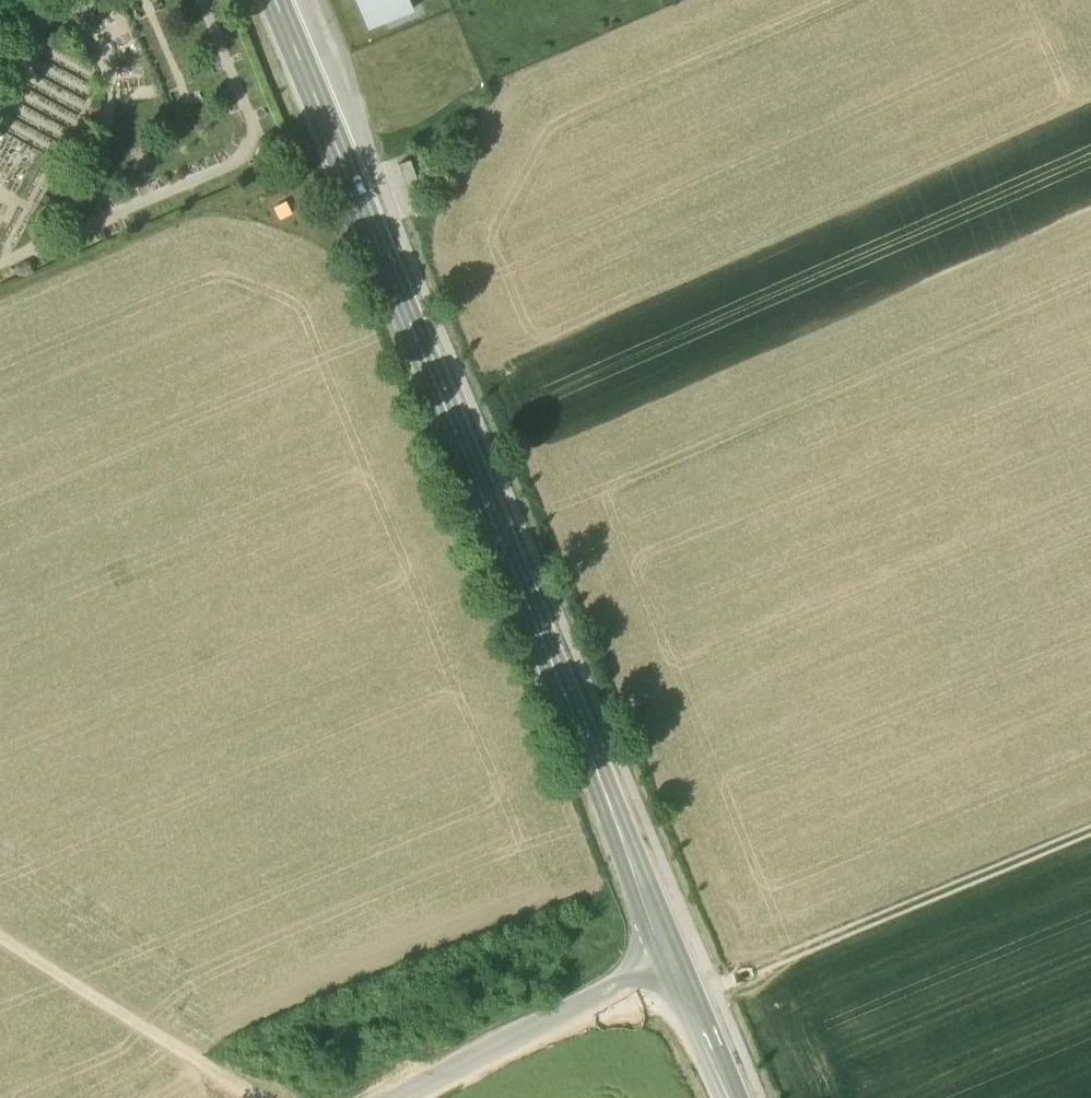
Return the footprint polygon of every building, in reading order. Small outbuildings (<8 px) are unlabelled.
[(367,31),(413,12),(408,0),(354,0),(367,31)]
